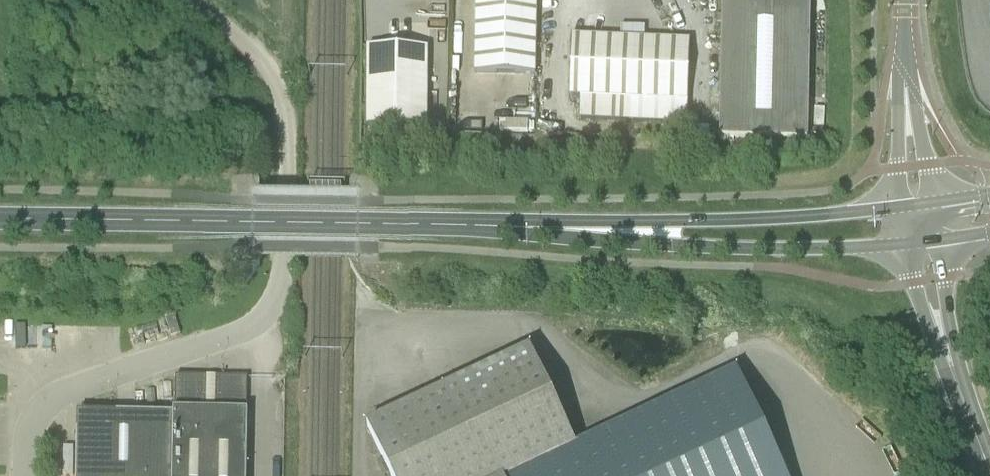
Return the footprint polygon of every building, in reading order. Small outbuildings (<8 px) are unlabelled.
[(533,79),(534,0),(474,0),(473,78),(533,79)] [(707,15),(709,135),(800,134),(798,14),(707,15)] [(368,128),(429,128),(429,48),(368,48),(368,128)] [(676,48),(578,48),(579,122),(677,121),(676,48)] [(737,370),(575,446),(530,349),(368,425),(392,475),(786,475),(737,370)] [(248,411),(247,411),(248,377),(176,376),(175,410),(174,410),(173,414),(172,475),(247,475),(248,411)] [(76,475),(172,475),(173,414),(78,412),(77,430),(76,475)]
